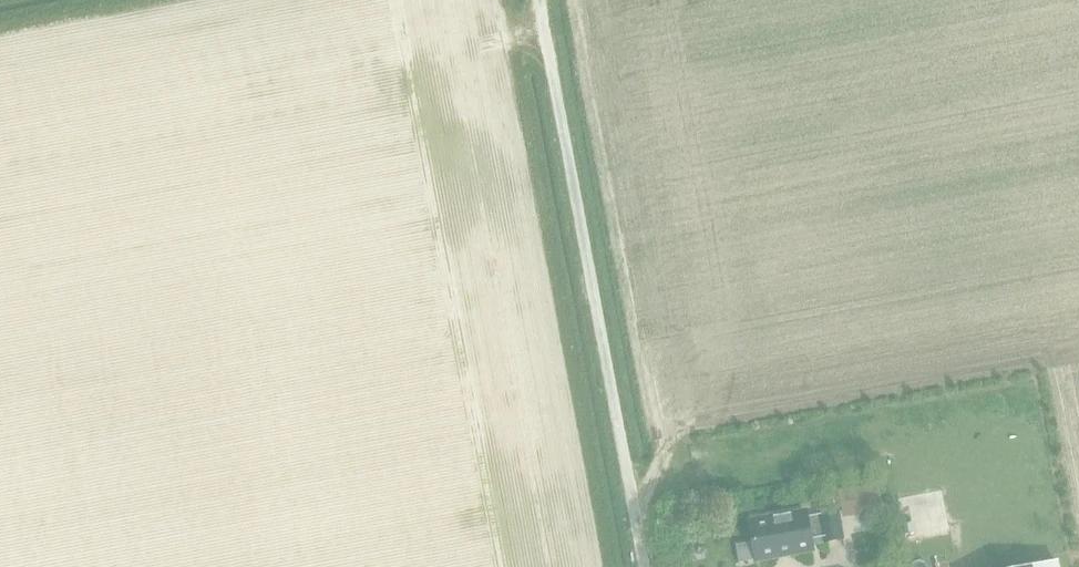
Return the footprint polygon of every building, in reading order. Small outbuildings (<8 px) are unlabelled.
[(747,525),(754,561),(809,552),(808,544),(820,542),(820,546),(839,542),(833,509),(815,512),(815,514),(803,516),(803,515),(747,525)] [(912,523),(902,525),(904,534),(913,532),(912,523)]
